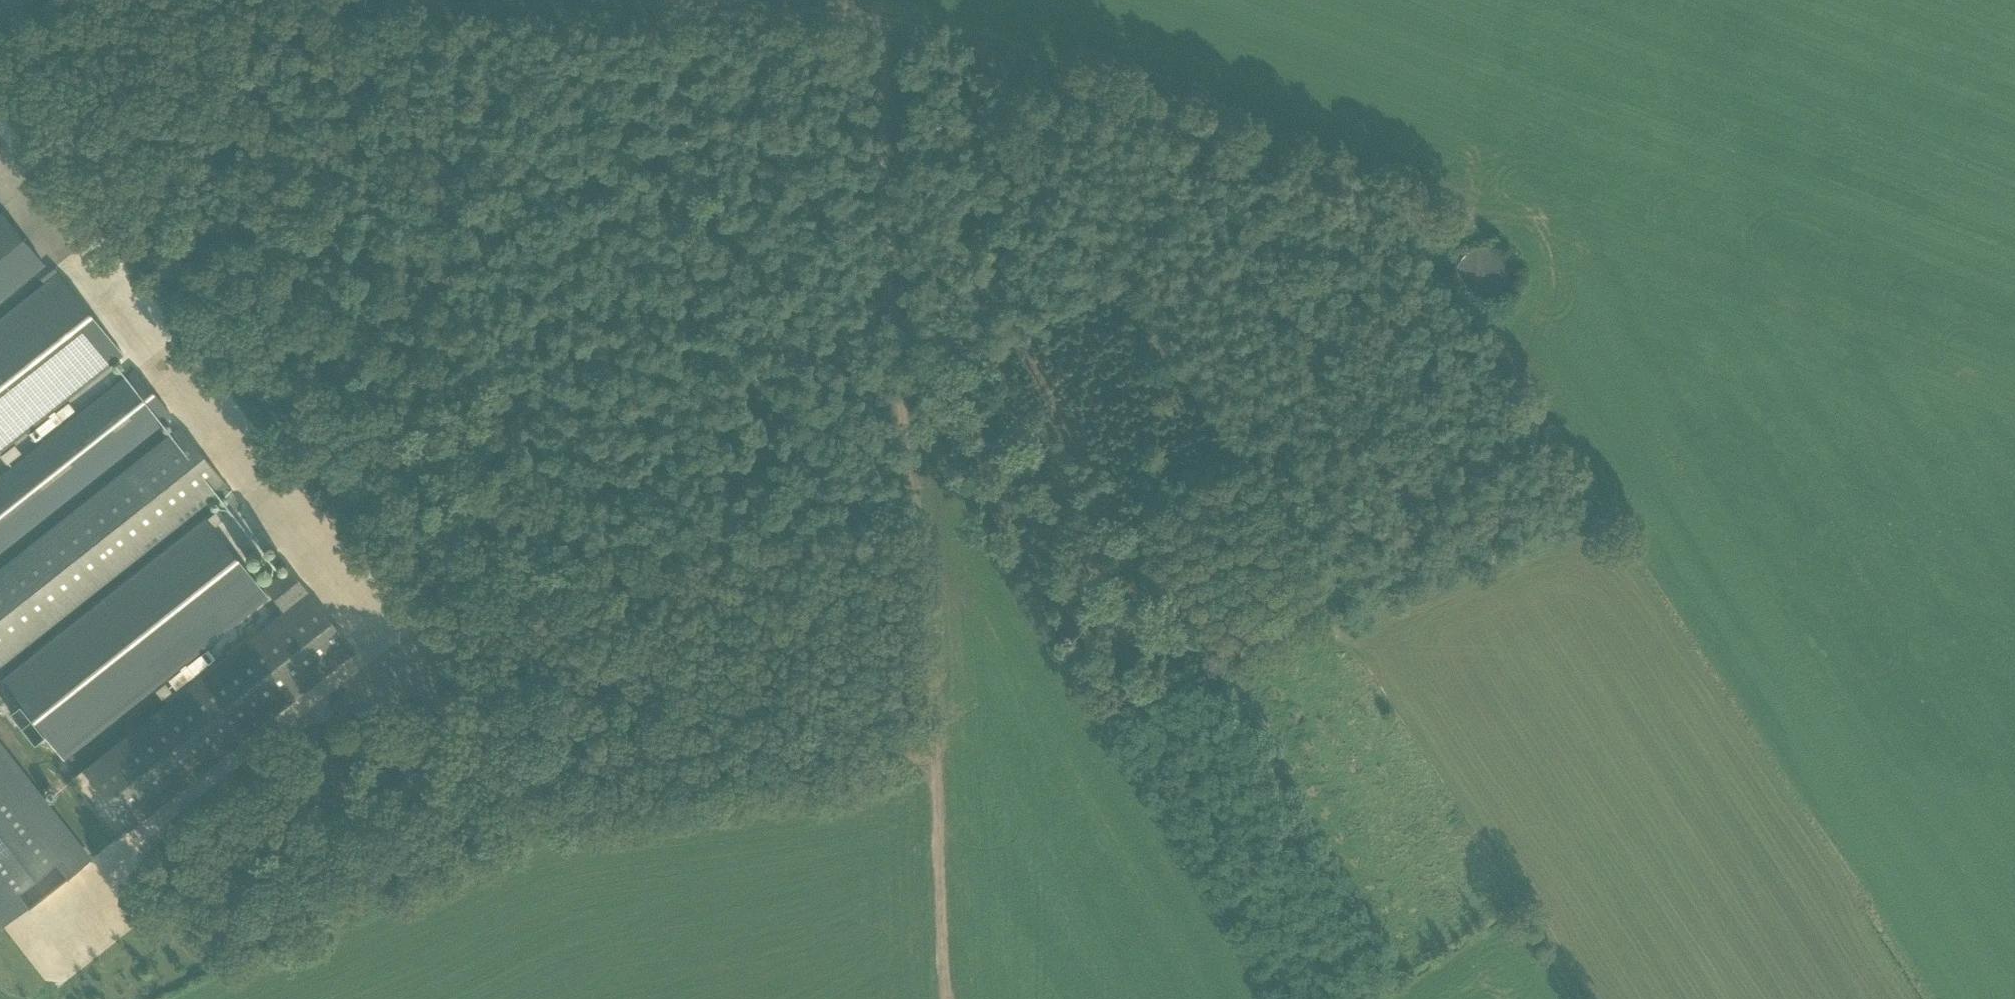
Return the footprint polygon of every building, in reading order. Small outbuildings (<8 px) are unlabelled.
[(29,277),(44,264),(2,213),(0,215),(0,300),(29,277)] [(0,317),(0,452),(124,354),(57,271),(0,317)] [(0,477),(0,552),(172,415),(136,370),(0,477)] [(0,565),(0,663),(227,487),(180,426),(0,565)] [(205,517),(0,679),(63,759),(269,598),(223,540),(212,526),(205,517)] [(355,651),(289,567),(264,587),(284,612),(83,771),(129,829),(355,651)] [(17,893),(29,908),(89,861),(0,747),(0,907),(17,893)]
